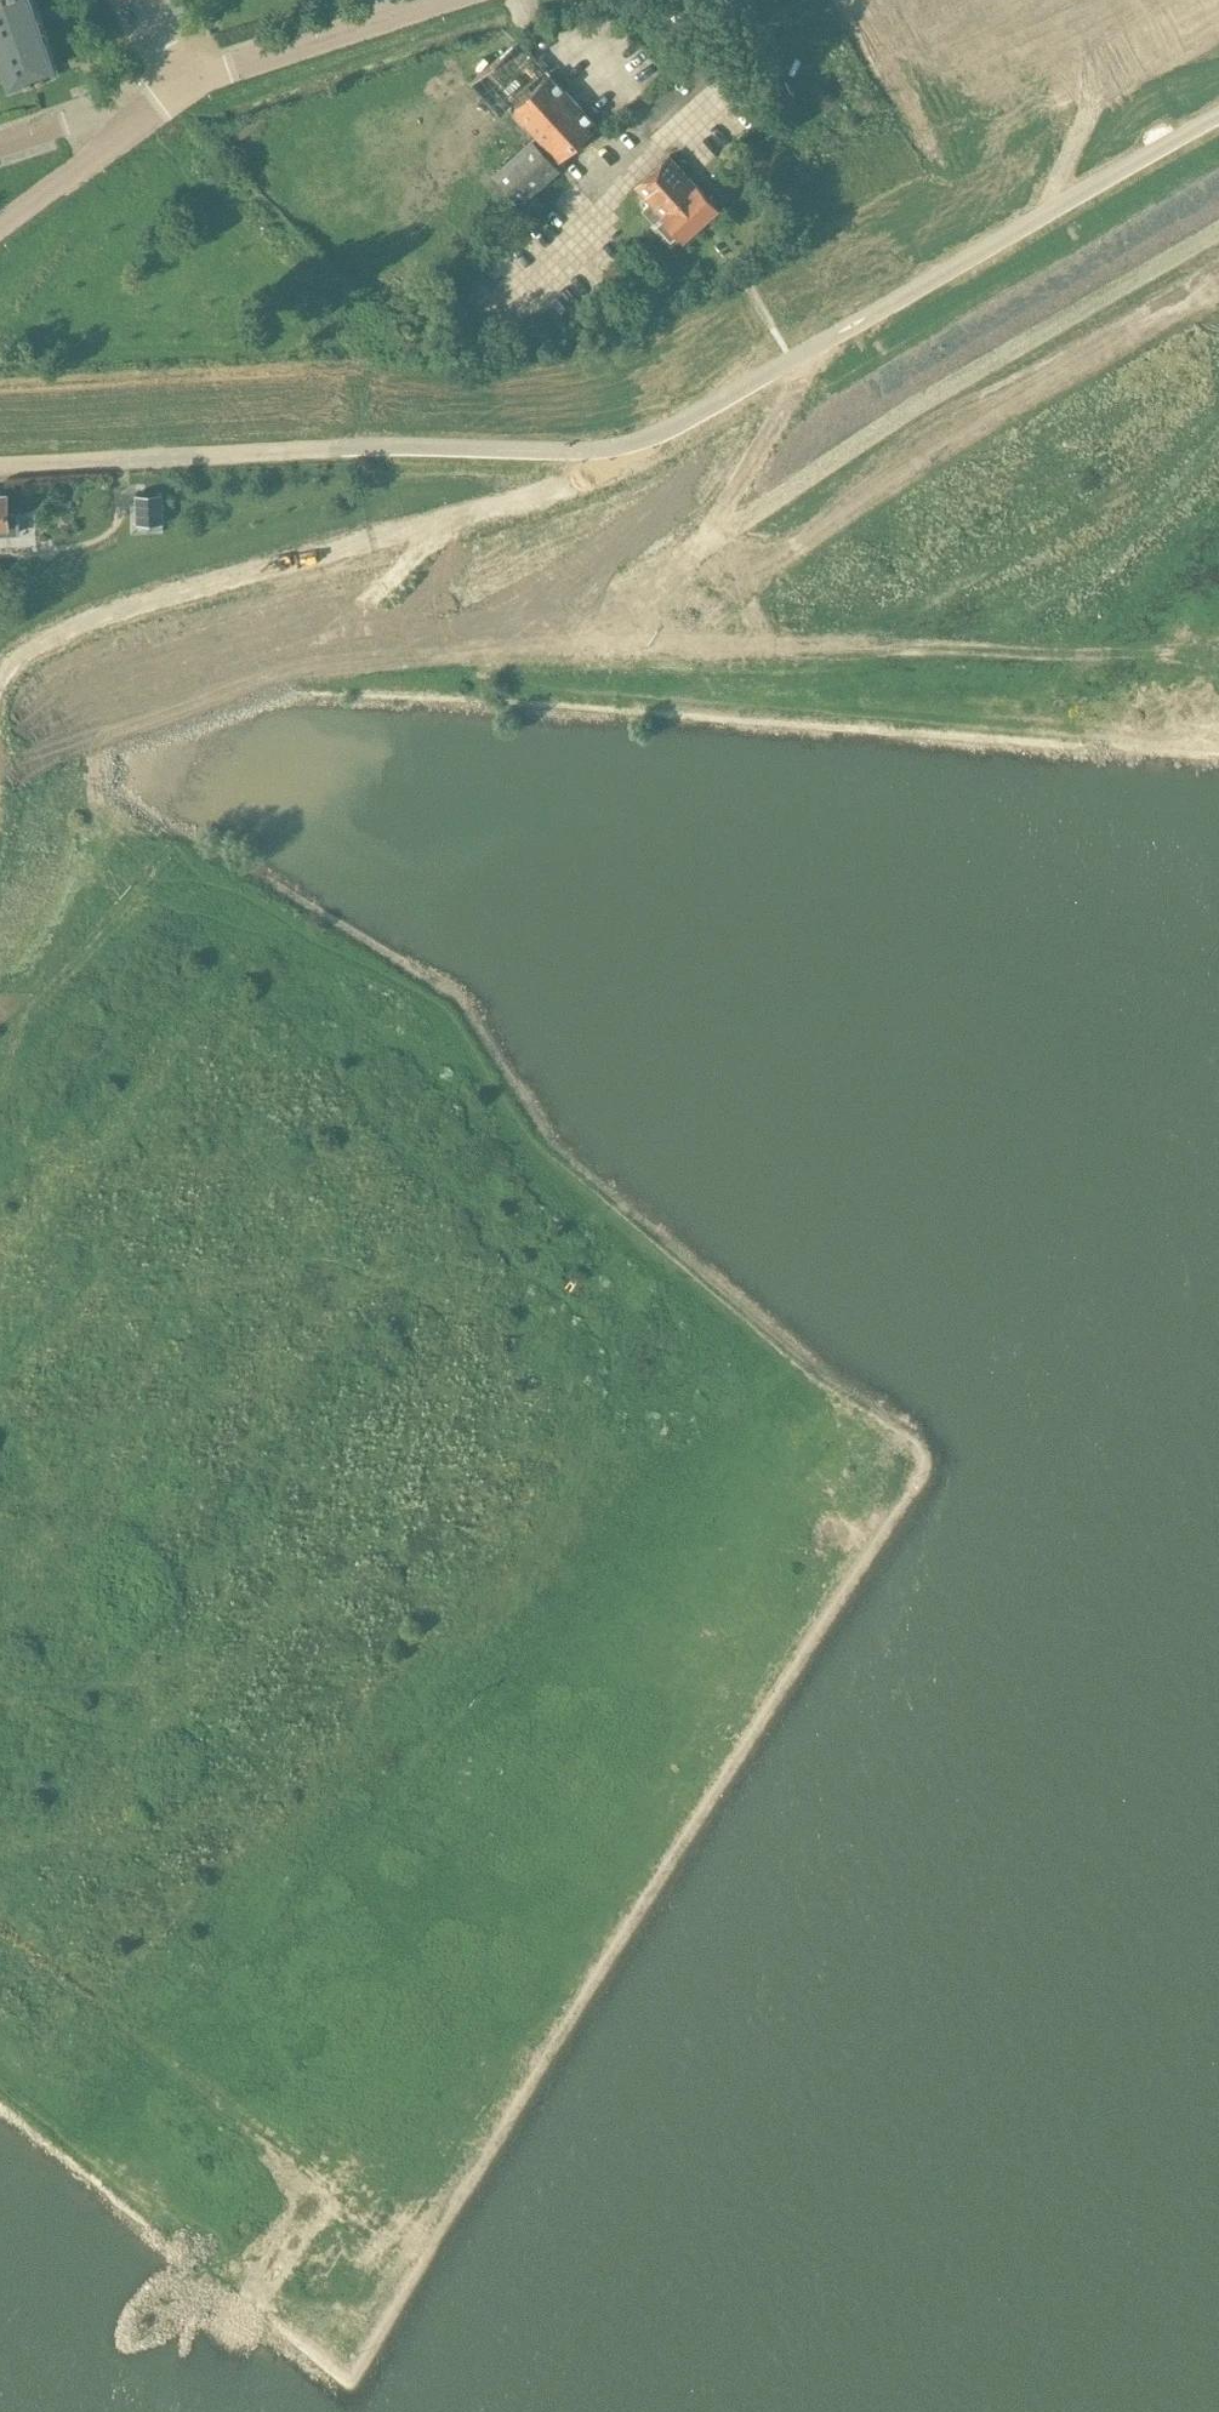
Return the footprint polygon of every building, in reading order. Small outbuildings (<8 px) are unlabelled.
[(9,80),(25,75),(27,81),(59,73),(56,64),(57,64),(35,0),(0,0),(0,54),(9,80)] [(597,123),(550,71),(518,38),(469,82),(501,115),(511,106),(558,157),(597,123)] [(562,169),(534,139),(530,143),(517,126),(493,148),(506,164),(494,175),(522,206),(562,169)] [(651,223),(670,244),(681,235),(683,237),(718,206),(669,154),(636,184),(651,201),(643,208),(653,221),(651,223)] [(18,534),(17,512),(6,512),(5,492),(2,492),(0,490),(0,535),(18,534)] [(162,491),(136,492),(137,522),(163,521),(162,491)]
